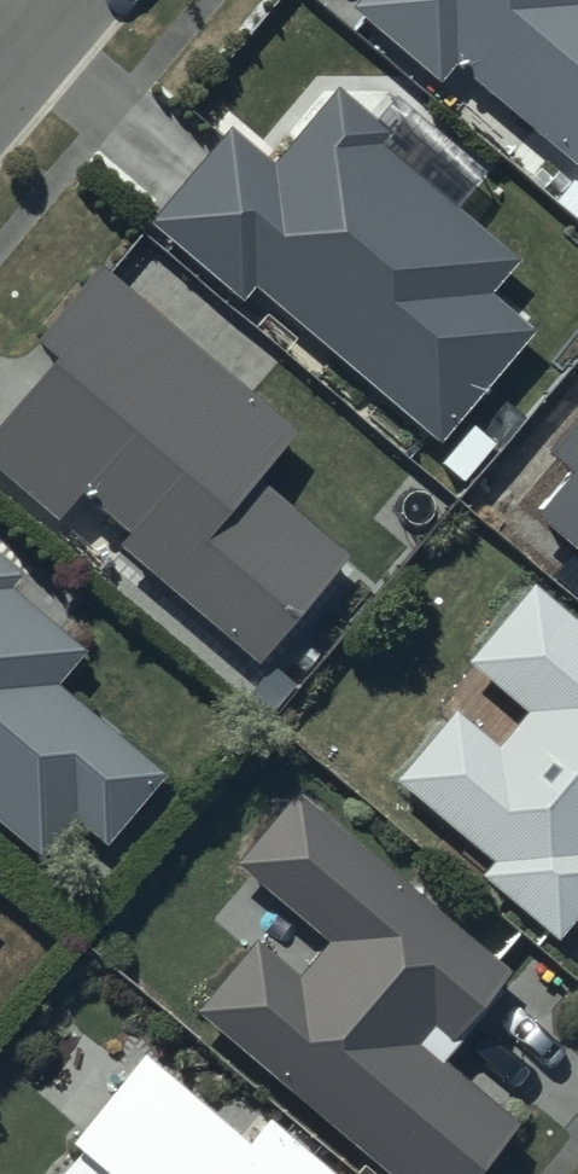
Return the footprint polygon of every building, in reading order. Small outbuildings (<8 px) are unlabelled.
[(442,69),(456,53),(577,154),(577,0),(358,0),(442,69)] [(398,131),(338,83),(275,161),(230,124),(152,221),(246,297),(256,285),(445,438),(532,330),(490,296),(520,259),(384,149),(398,131)] [(101,262),(40,337),(60,354),(0,427),(0,469),(60,517),(81,491),(131,532),(119,547),(263,665),(354,554),(265,481),(307,429),(101,262)] [(543,436),(571,458),(537,500),(577,534),(577,394),(543,436)] [(0,558),(0,823),(40,856),(73,817),(101,841),(162,769),(55,678),(83,645),(7,581),(16,571),(0,558)] [(530,571),(462,650),(522,702),(493,735),(453,700),(392,770),(488,852),(477,864),(553,929),(577,900),(577,613),(530,571)] [(252,927),(195,995),(409,1173),(461,1173),(514,1111),(417,1029),(430,1013),(449,1029),(508,959),(296,782),(238,852),(327,927),(296,963),(252,927)] [(141,1036),(70,1118),(85,1131),(47,1173),(348,1173),(267,1104),(246,1128),(141,1036)]
